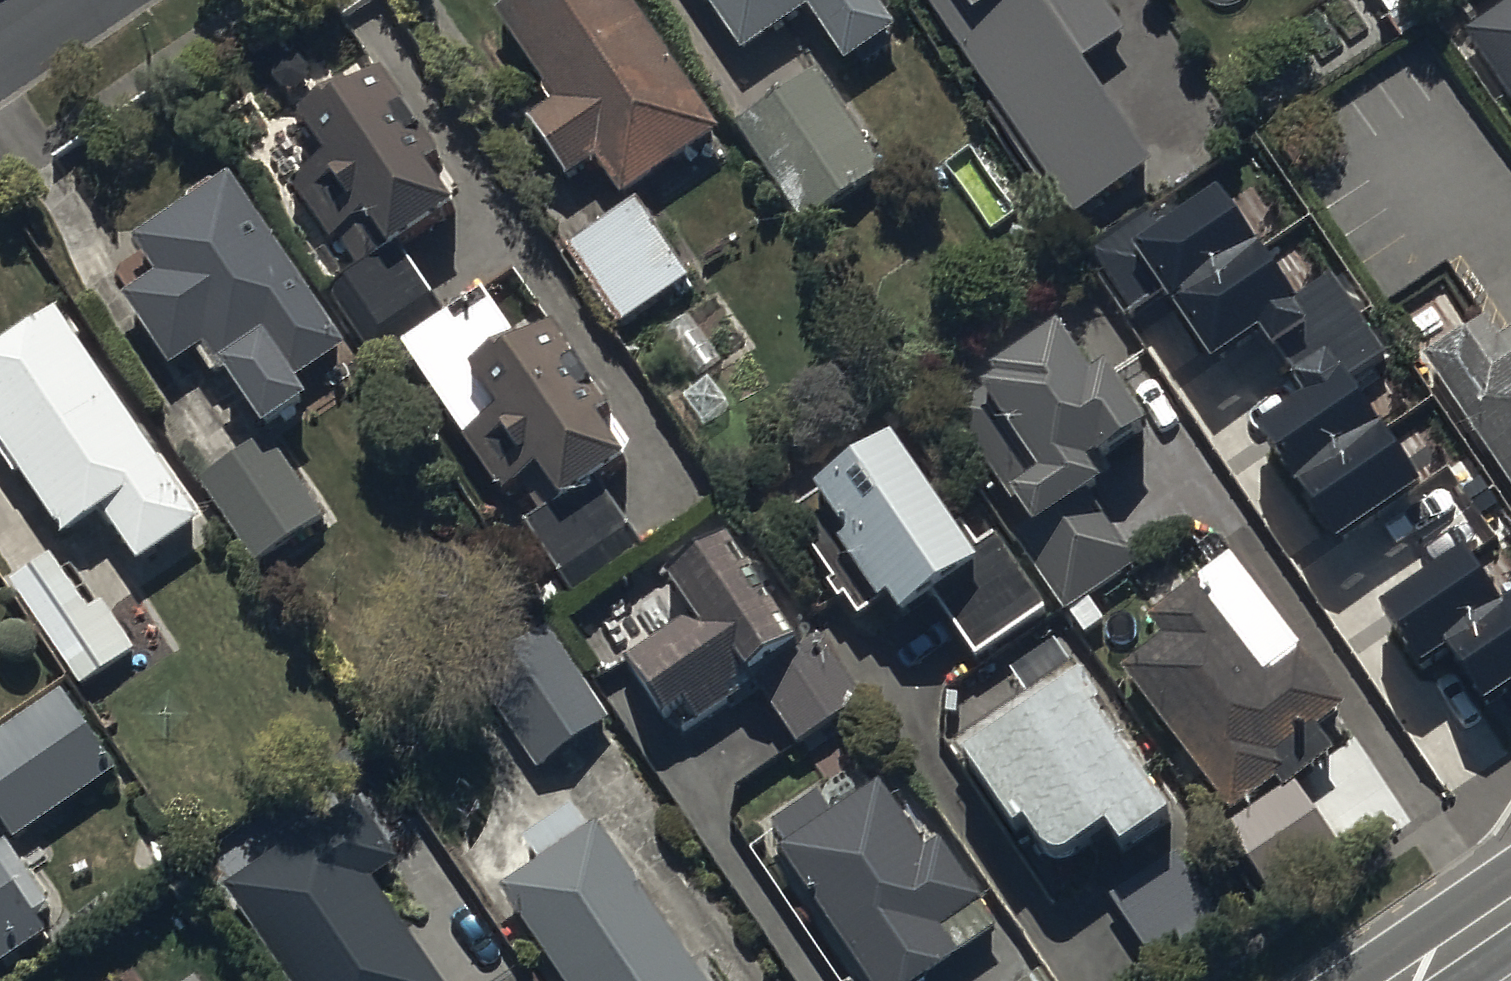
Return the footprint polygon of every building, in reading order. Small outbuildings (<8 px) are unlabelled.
[(598,162),(625,202),(724,133),(632,0),(536,0),(500,25),(557,108),(530,126),(569,183),(598,162)] [(871,0),(700,0),(740,60),(806,15),(844,70),(895,35),(871,0)] [(1074,225),(1152,172),(1082,69),(1126,40),(1099,0),(922,0),(1074,225)] [(1379,27),(1415,5),(1412,0),(1362,0),(1379,27)] [(1464,36),(1510,107),(1510,5),(1464,36)] [(883,175),(815,73),(744,120),(812,222),(883,175)] [(442,167),(386,82),(355,103),(352,98),(308,128),(334,168),(294,195),(332,252),(345,244),(365,274),(327,300),(374,370),(445,323),(402,258),(460,220),(430,175),(442,167)] [(348,352),(231,180),(137,245),(160,279),(125,304),(169,368),(191,353),(195,360),(209,350),(270,439),(314,409),(298,386),(348,352)] [(1158,220),(1149,207),(1090,247),(1133,311),(1165,289),(1208,352),(1260,317),(1308,387),(1259,421),(1334,532),(1419,474),(1351,374),(1383,353),(1328,272),(1295,295),(1216,180),(1158,220)] [(637,202),(562,251),(616,334),(691,285),(637,202)] [(1025,533),(1013,540),(1064,618),(1137,571),(1094,504),(1103,498),(1089,477),(1147,439),(1107,376),(1092,386),(1040,306),(936,373),(952,398),(942,405),(1025,533)] [(59,314),(0,355),(0,450),(65,545),(104,519),(139,571),(204,527),(59,314)] [(721,361),(688,317),(661,337),(694,381),(721,361)] [(1426,361),(1510,492),(1510,334),(1499,343),(1483,321),(1426,361)] [(629,538),(600,492),(631,473),(601,427),(615,418),(601,396),(581,409),(565,384),(583,372),(559,335),(527,356),(523,349),(476,379),(503,420),(464,444),(502,504),(524,491),(543,520),(528,530),(572,598),(645,552),(634,534),(629,538)] [(271,440),(201,486),(256,569),(326,522),(271,440)] [(998,542),(967,563),(890,449),(791,521),(834,585),(829,588),(857,629),(885,610),(897,628),(934,604),(972,661),(1045,612),(998,542)] [(1378,600),(1420,661),(1449,641),(1485,695),(1510,677),(1510,589),(1499,597),(1463,543),(1378,600)] [(867,706),(820,638),(803,649),(732,545),(672,586),(694,618),(626,664),(666,724),(686,710),(698,728),(756,688),(799,752),(867,706)] [(138,654),(104,604),(91,614),(53,558),(10,587),(81,692),(138,654)] [(1160,644),(1119,675),(1227,818),(1271,784),(1279,795),(1234,829),(1277,886),(1344,836),(1305,783),(1336,759),(1319,736),(1346,715),(1229,560),(1145,624),(1160,644)] [(612,724),(553,638),(488,683),(546,770),(612,724)] [(955,757),(956,759),(1013,846),(1025,838),(1040,862),(1040,863),(1041,864),(1041,865),(1042,865),(1042,866),(1043,867),(1043,868),(1044,869),(1045,869),(1046,870),(1046,871),(1047,872),(1048,872),(1049,873),(1050,873),(1051,873),(1052,874),(1053,874),(1054,874),(1055,875),(1056,875),(1057,875),(1058,875),(1059,875),(1060,875),(1061,875),(1062,874),(1063,874),(1064,874),(1065,874),(1066,873),(1067,873),(1068,872),(1069,872),(1069,871),(1105,846),(1120,867),(1170,833),(1095,725),(1101,721),(1071,677),(955,757)] [(63,694),(0,737),(0,822),(17,847),(120,777),(63,694)] [(222,881),(291,980),(442,980),(370,876),(395,858),(350,793),(222,881)] [(942,848),(926,858),(885,793),(837,824),(820,797),(776,824),(791,849),(786,853),(867,980),(940,980),(950,975),(947,971),(998,939),(976,904),(991,894),(967,857),(954,866),(942,848)] [(598,830),(589,836),(571,809),(525,841),(542,866),(501,894),(561,980),(702,980),(598,830)] [(51,944),(38,924),(53,914),(7,844),(0,849),(0,977),(51,944)]
